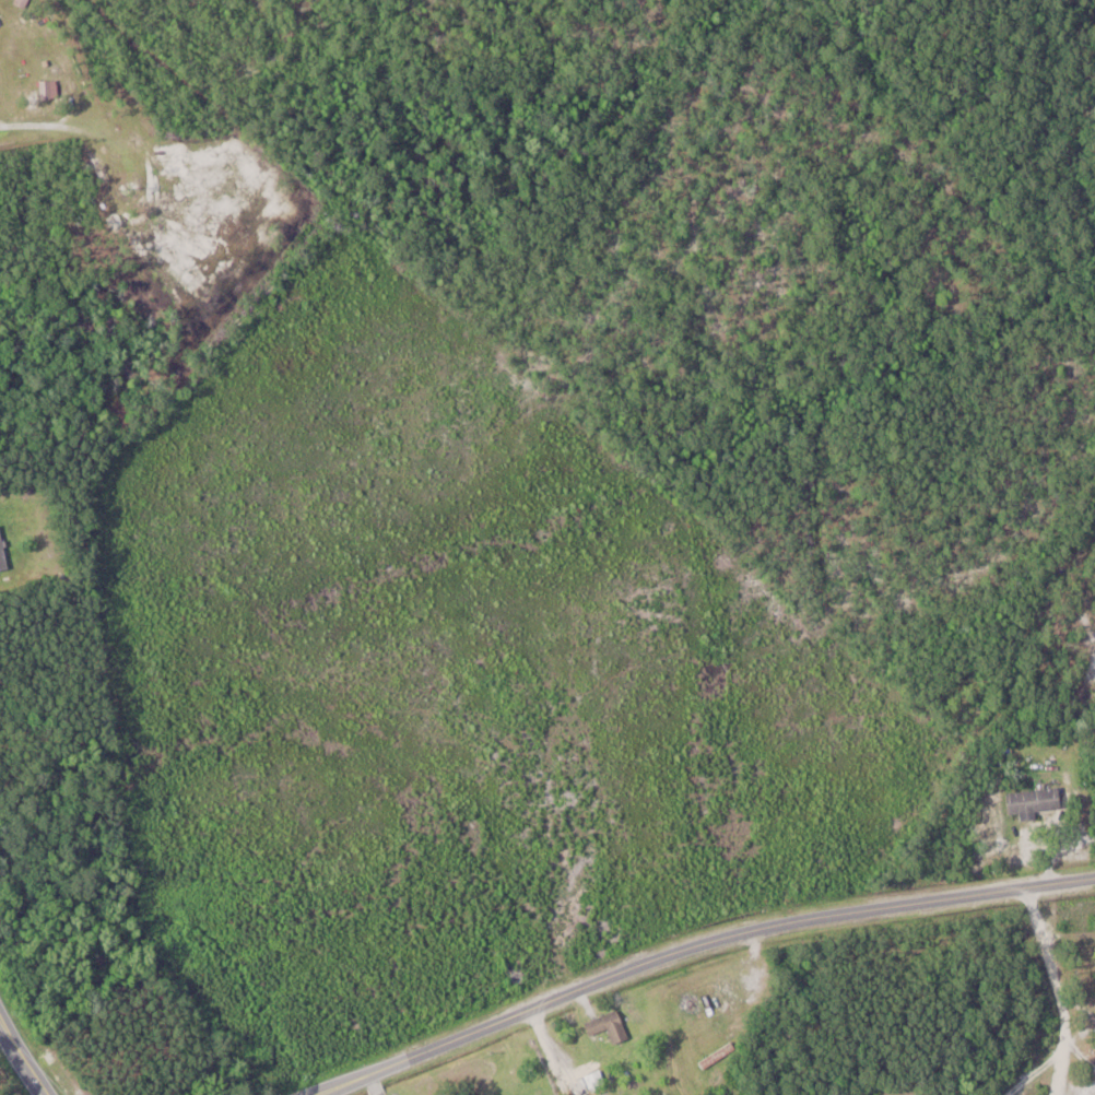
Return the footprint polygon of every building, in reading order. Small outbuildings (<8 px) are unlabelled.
[(10,568),(2,523),(0,524),(0,570),(10,568)] [(1011,813),(1065,808),(1063,786),(1009,791),(1011,813)] [(592,1035),(610,1029),(615,1044),(631,1039),(621,1010),(587,1022),(592,1035)] [(602,1072),(571,1081),(576,1094),(594,1094),(592,1088),(605,1084),(602,1072)]
